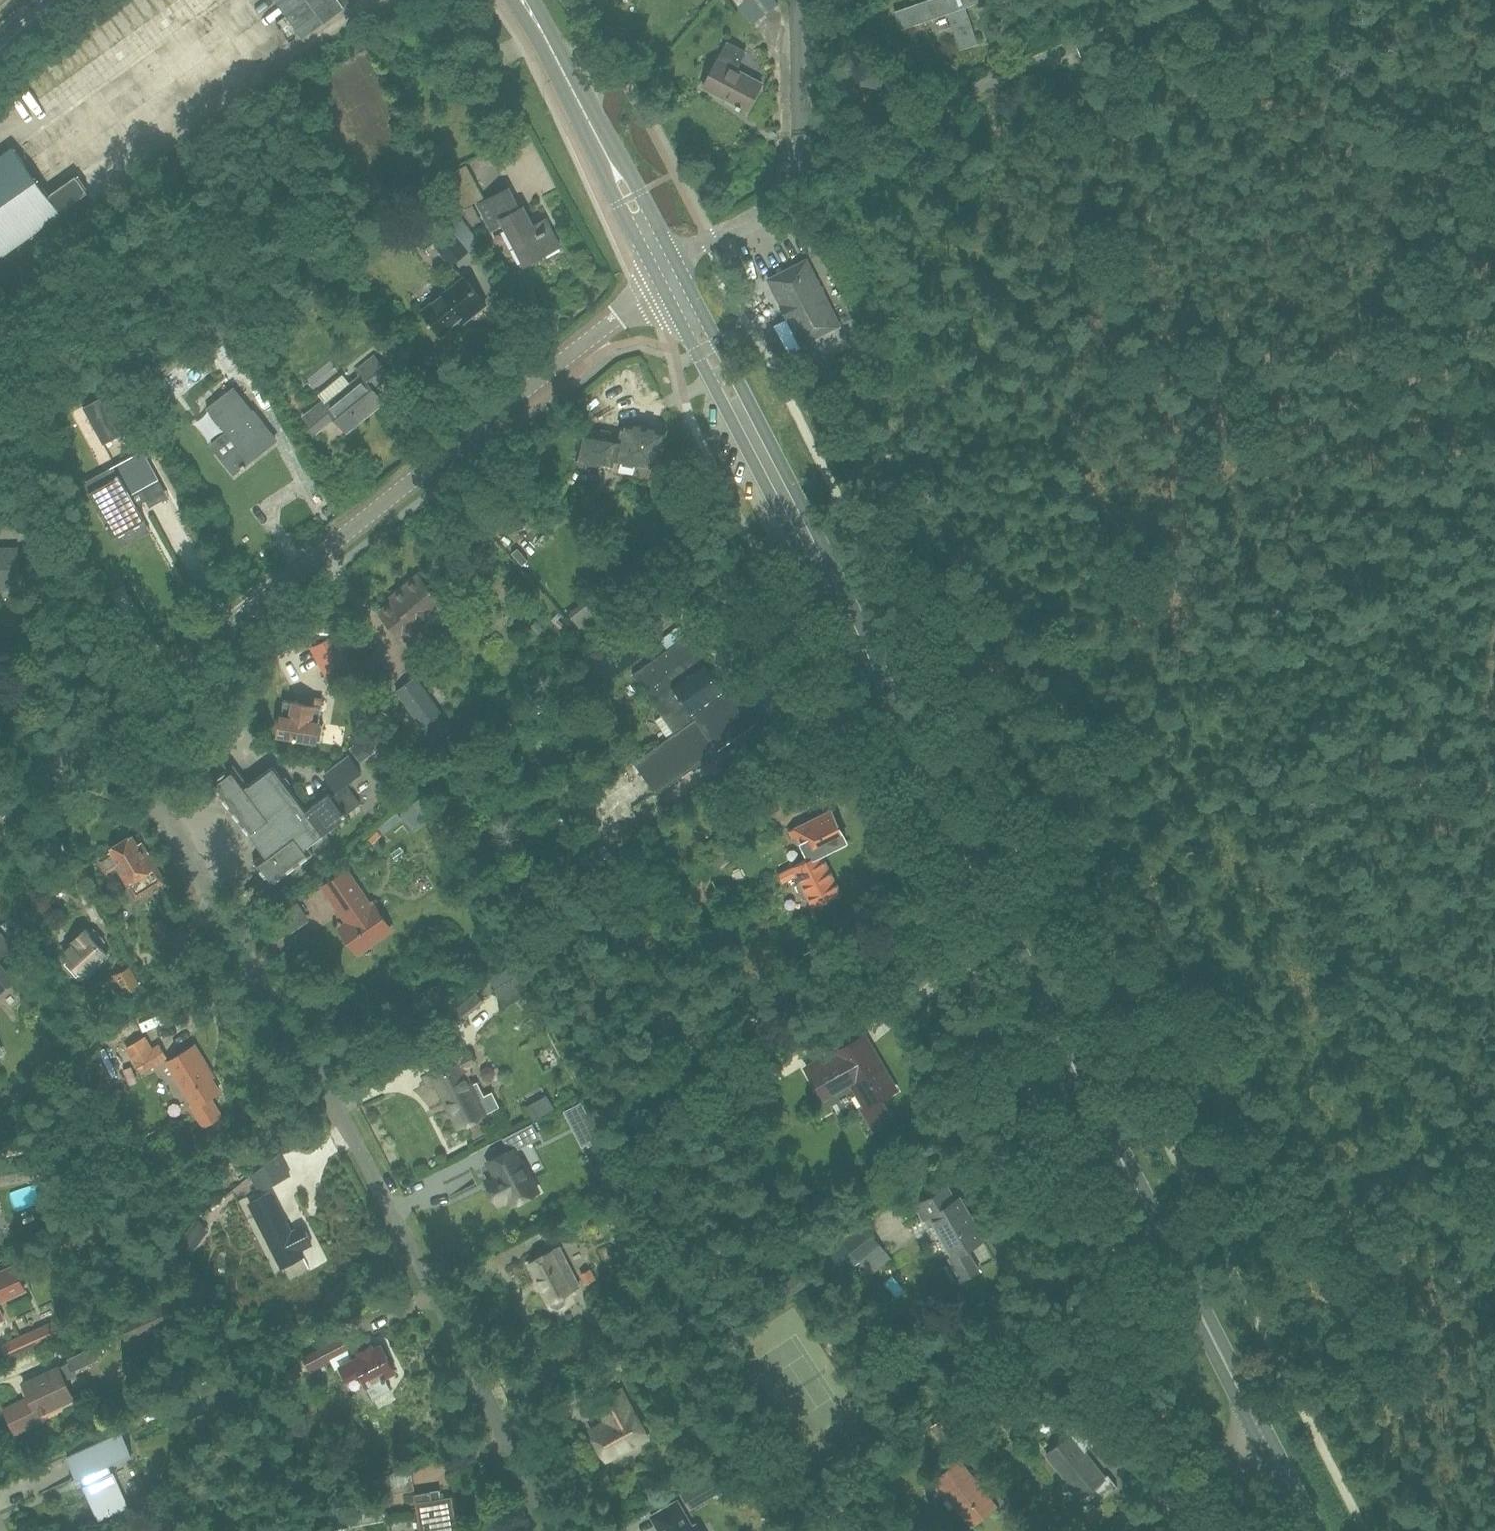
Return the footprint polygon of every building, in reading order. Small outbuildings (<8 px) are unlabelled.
[(303,36),(344,5),(341,0),(277,0),(303,36)] [(753,23),(779,3),(777,0),(735,0),(753,23)] [(894,10),(900,28),(947,12),(960,48),(978,42),(965,6),(981,0),(922,0),(894,10)] [(747,49),(727,39),(718,56),(717,56),(702,84),(749,109),(763,82),(737,68),(747,49)] [(886,67),(848,59),(845,76),(861,79),(860,84),(882,88),(886,67)] [(13,146),(0,155),(0,254),(88,191),(75,174),(48,194),(13,146)] [(457,159),(472,194),(494,184),(479,150),(457,159)] [(484,198),(476,202),(484,218),(490,229),(503,222),(525,264),(547,252),(545,250),(560,242),(551,225),(540,232),(525,203),(520,205),(509,185),(484,198)] [(454,229),(434,245),(450,265),(470,249),(454,229)] [(806,258),(800,261),(768,277),(801,343),(839,324),(828,302),(806,258)] [(474,312),(486,303),(465,276),(422,309),(430,319),(429,320),(436,330),(438,328),(441,332),(472,308),(474,312)] [(213,350),(230,371),(246,359),(229,338),(213,350)] [(371,385),(389,371),(375,354),(357,368),(362,374),(325,403),(323,401),(305,416),(317,429),(335,415),(347,429),(384,400),(371,385)] [(234,471),(277,438),(253,409),(255,408),(235,384),(207,406),(237,444),(222,456),(234,471)] [(83,405),(103,442),(126,430),(106,393),(83,405)] [(610,462),(612,456),(620,458),(621,460),(632,462),(633,461),(656,465),(659,450),(662,449),(664,439),(662,437),(663,431),(660,430),(659,427),(649,425),(647,427),(624,422),(621,438),(584,430),(579,455),(610,462)] [(90,491),(115,536),(146,519),(132,493),(160,477),(145,448),(112,465),(118,476),(90,491)] [(19,587),(19,546),(0,546),(0,588),(19,587)] [(392,596),(378,607),(414,652),(433,637),(417,617),(438,599),(416,571),(389,593),(392,596)] [(605,613),(591,595),(567,613),(582,631),(605,613)] [(662,714),(655,719),(667,736),(633,759),(655,791),(755,722),(729,685),(722,690),(702,663),(709,657),(691,631),(686,635),(679,625),(660,638),(666,648),(632,672),(662,714)] [(334,633),(312,645),(329,678),(352,667),(334,633)] [(431,741),(452,727),(416,675),(396,690),(431,741)] [(320,722),(324,697),(306,695),(305,701),(284,698),(279,731),(321,738),(323,722),(320,722)] [(811,722),(793,732),(798,742),(817,731),(811,722)] [(359,761),(375,749),(367,738),(352,750),(359,761)] [(307,808),(324,832),(347,815),(345,813),(361,801),(346,781),(361,770),(349,754),(325,772),(339,790),(332,795),(329,791),(307,808)] [(324,832),(307,808),(273,764),(249,783),(233,762),(209,780),(264,852),(254,860),(271,884),(314,852),(308,844),(324,832)] [(412,833),(437,813),(423,795),(398,815),(412,833)] [(839,891),(820,852),(846,839),(831,808),(790,828),(794,837),(798,835),(809,855),(793,863),(800,879),(794,882),(802,898),(808,895),(812,904),(839,891)] [(113,849),(99,857),(107,869),(117,863),(128,881),(137,896),(163,880),(154,865),(140,842),(137,844),(131,835),(112,847),(113,849)] [(334,895),(351,920),(342,926),(359,949),(391,927),(371,899),(369,901),(347,869),(323,885),(331,897),(334,895)] [(154,924),(162,939),(172,933),(163,919),(154,924)] [(15,942),(0,924),(0,955),(15,942)] [(183,927),(172,933),(162,939),(170,952),(191,940),(183,927)] [(85,974),(108,953),(101,946),(104,943),(92,930),(89,933),(85,929),(63,949),(67,954),(66,954),(85,974)] [(14,978),(0,961),(0,989),(14,978)] [(132,965),(115,972),(123,992),(140,984),(132,965)] [(495,989),(505,1006),(529,993),(519,974),(517,975),(513,968),(493,979),(498,987),(495,989)] [(476,989),(455,1007),(464,1017),(484,1000),(476,989)] [(125,1047),(142,1073),(157,1064),(169,1055),(161,1043),(154,1048),(145,1034),(125,1047)] [(194,1044),(168,1060),(195,1104),(193,1105),(205,1124),(221,1114),(210,1095),(220,1089),(206,1067),(208,1066),(194,1044)] [(880,1098),(895,1089),(872,1049),(854,1060),(845,1045),(834,1051),(806,1067),(823,1096),(849,1081),(864,1107),(862,1108),(874,1129),(892,1118),(880,1098)] [(477,1081),(472,1083),(470,1083),(466,1074),(471,1071),(468,1065),(477,1060),(472,1050),(432,1070),(460,1125),(485,1113),(485,1112),(499,1106),(492,1091),(484,1095),(477,1081)] [(768,1086),(746,1101),(759,1120),(781,1105),(768,1086)] [(583,1101),(566,1110),(575,1128),(592,1119),(583,1101)] [(524,1127),(531,1142),(540,1138),(532,1123),(524,1127)] [(515,1148),(489,1161),(499,1182),(491,1186),(500,1204),(520,1194),(522,1199),(539,1190),(539,1189),(532,1175),(525,1162),(523,1163),(515,1148)] [(305,1177),(317,1170),(309,1156),(289,1168),(305,1196),(314,1191),(305,1177)] [(266,1159),(236,1175),(247,1196),(277,1180),(266,1159)] [(304,1255),(300,1249),(312,1243),(302,1225),(290,1231),(270,1191),(250,1201),(283,1266),(304,1255)] [(966,1246),(983,1237),(959,1196),(943,1205),(935,1192),(915,1203),(923,1217),(929,1213),(953,1254),(949,1257),(960,1277),(978,1267),(966,1246)] [(209,1227),(196,1217),(178,1240),(191,1250),(209,1227)] [(844,1238),(825,1253),(842,1273),(859,1260),(880,1242),(863,1222),(844,1238)] [(580,1285),(560,1245),(528,1261),(549,1301),(580,1285)] [(0,1270),(0,1303),(26,1291),(13,1264),(0,1270)] [(596,1277),(591,1267),(580,1272),(586,1282),(596,1277)] [(127,1341),(184,1315),(174,1294),(117,1319),(127,1341)] [(597,1328),(568,1345),(570,1349),(543,1365),(553,1381),(609,1347),(597,1328)] [(31,1330),(2,1344),(9,1359),(38,1346),(31,1330)] [(317,1349),(306,1355),(312,1367),(323,1361),(353,1346),(347,1335),(317,1349)] [(390,1389),(384,1376),(395,1370),(381,1344),(373,1348),(370,1344),(359,1350),(361,1355),(340,1366),(346,1378),(358,1371),(366,1386),(373,1398),(390,1389)] [(69,1362),(60,1366),(59,1365),(24,1382),(31,1397),(23,1401),(22,1399),(5,1408),(16,1432),(39,1421),(36,1414),(74,1397),(65,1378),(76,1373),(74,1369),(98,1358),(93,1346),(67,1357),(69,1362)] [(614,1355),(590,1369),(599,1385),(623,1372),(614,1355)] [(298,1364),(289,1371),(295,1380),(301,1376),(302,1370),(298,1364)] [(629,1403),(649,1389),(634,1370),(615,1384),(629,1403)] [(618,1390),(597,1401),(608,1421),(591,1430),(605,1457),(615,1452),(619,1453),(629,1447),(630,1444),(645,1436),(631,1409),(629,1410),(618,1390)] [(949,1411),(931,1425),(944,1442),(962,1427),(949,1411)] [(1064,1426),(1069,1433),(1045,1452),(1080,1495),(1091,1486),(1100,1498),(1117,1484),(1107,1473),(1104,1475),(1084,1450),(1099,1438),(1080,1413),(1064,1426)] [(122,1429),(67,1454),(78,1476),(83,1474),(86,1482),(84,1483),(99,1517),(128,1504),(113,1471),(111,1472),(107,1463),(133,1452),(122,1429)] [(970,1524),(996,1504),(959,1457),(931,1479),(944,1496),(947,1495),(970,1524)] [(378,1478),(379,1489),(413,1483),(410,1463),(409,1464),(379,1478),(378,1478)] [(720,1468),(681,1491),(690,1507),(729,1484),(720,1468)] [(414,1493),(420,1530),(458,1530),(452,1496),(441,1498),(439,1488),(414,1493)] [(696,1520),(692,1523),(677,1497),(651,1512),(661,1529),(664,1528),(666,1530),(702,1530),(696,1520)]
